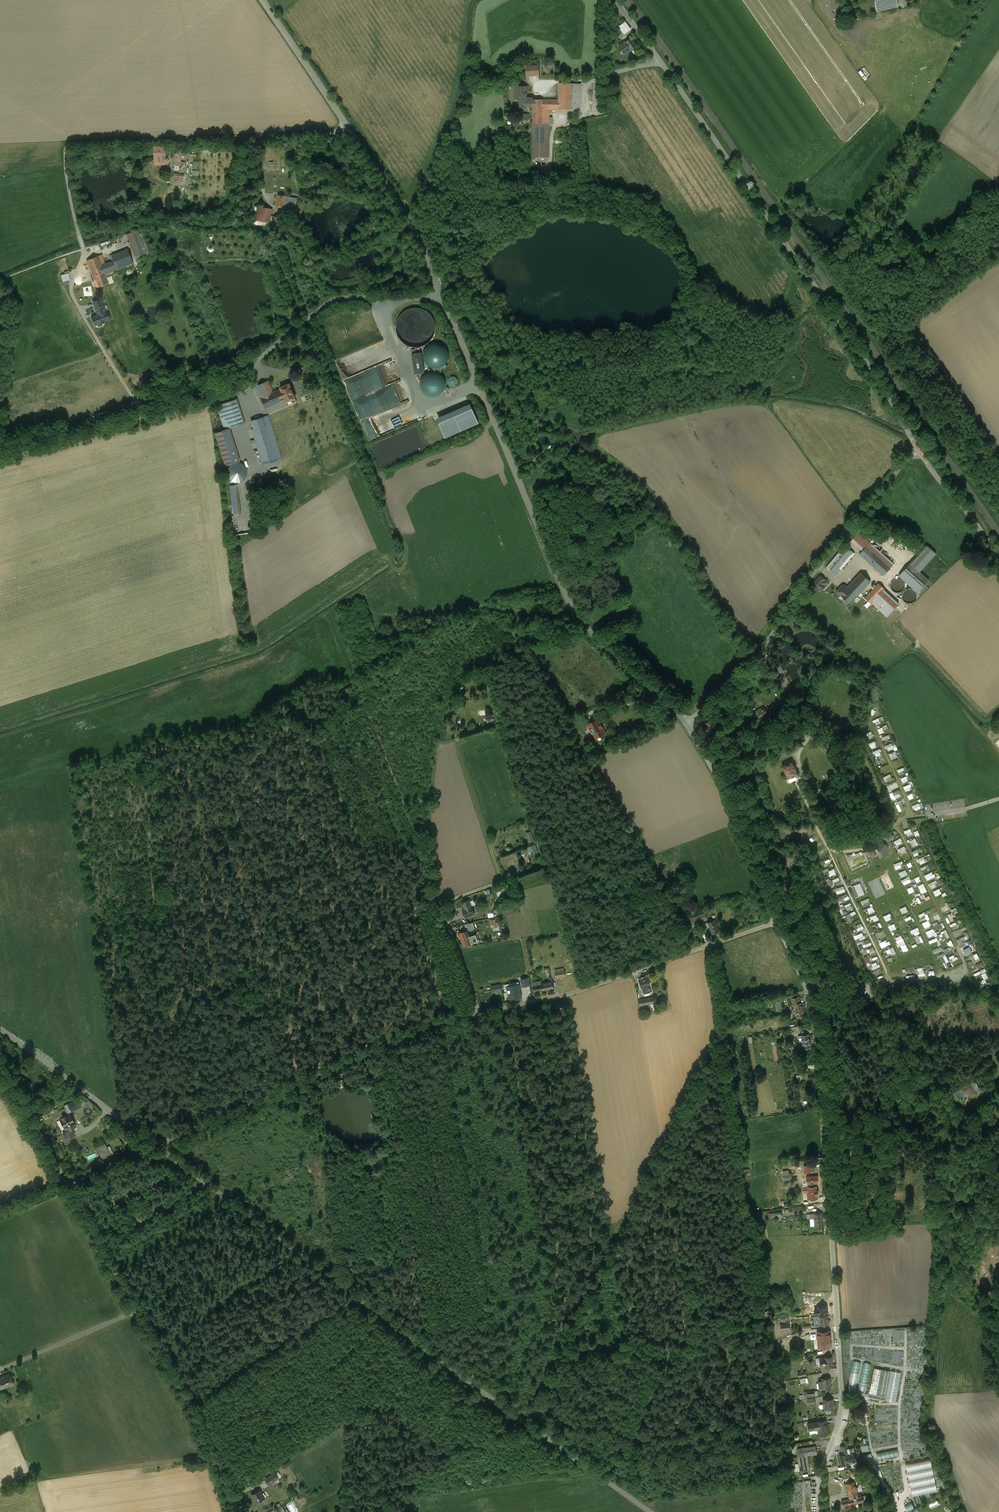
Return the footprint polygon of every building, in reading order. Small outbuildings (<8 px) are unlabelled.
[(631,29),(626,21),(619,26),(625,33),(631,29)] [(631,38),(619,46),(624,54),(636,46),(631,38)] [(526,76),(540,75),(539,65),(526,65),(526,76)] [(572,84),(559,83),(559,100),(558,109),(570,110),(572,84)] [(581,84),(572,84),(570,110),(579,110),(581,84)] [(533,98),(527,98),(527,86),(515,86),(515,97),(520,97),(520,106),(533,107),(533,110),(542,110),(542,99),(533,99),(533,98)] [(559,100),(542,99),(542,110),(542,113),(548,113),(548,109),(558,109),(559,100)] [(542,110),(533,110),(532,123),(548,123),(548,113),(542,113),(542,110)] [(548,123),(532,123),(532,157),(548,157),(548,123)] [(164,146),(153,147),(154,162),(167,161),(167,159),(164,159),(164,146)] [(286,196),(278,194),(276,206),(284,207),(286,196)] [(298,198),(286,196),(284,207),(284,208),(288,208),(287,212),(295,213),(298,198)] [(272,209),(258,206),(255,219),(273,223),(274,216),(271,215),(272,209)] [(282,218),(274,216),(273,223),(273,228),(281,229),(282,218)] [(135,231),(126,234),(135,257),(144,254),(135,231)] [(127,250),(111,256),(113,261),(102,265),(105,273),(132,263),(127,250)] [(101,263),(99,256),(87,261),(94,280),(97,287),(109,283),(105,273),(102,265),(101,263)] [(64,274),(61,275),(62,282),(70,280),(68,273),(64,274)] [(91,281),(82,285),(85,293),(84,293),(86,298),(96,294),(94,288),(97,287),(94,280),(91,282),(91,281)] [(396,326),(396,330),(397,334),(399,338),(402,341),(405,344),(409,346),(413,347),(418,347),(422,346),(426,345),(429,342),(432,339),(434,335),(435,331),(435,327),(435,323),(433,319),(431,315),(428,312),(424,310),(420,308),(416,308),(412,308),(408,309),(404,312),(401,314),(398,318),(397,322),(396,326)] [(427,346),(425,349),(424,351),(423,354),(423,358),(424,361),(426,363),(428,366),(431,367),(434,368),(436,368),(438,368),(440,368),(441,367),(444,365),(446,363),(448,360),(449,357),(449,354),(448,351),(447,348),(445,346),(442,344),(439,343),(436,343),(433,343),(430,344),(427,346)] [(421,352),(412,354),(415,374),(424,373),(421,352)] [(345,380),(353,399),(384,386),(378,373),(378,374),(375,368),(345,380)] [(443,376),(441,374),(440,373),(438,372),(437,372),(436,371),(434,371),(430,371),(427,372),(424,374),(422,376),(421,379),(420,383),(420,386),(421,389),(423,392),(425,394),(428,396),(432,397),(435,396),(438,396),(441,394),(443,391),(445,389),(446,385),(446,382),(445,379),(443,376)] [(452,376),(451,376),(451,377),(450,377),(449,378),(448,379),(448,380),(447,380),(447,381),(447,382),(447,383),(448,383),(448,384),(449,385),(450,386),(451,387),(452,387),(454,387),(455,386),(456,385),(457,385),(457,384),(457,383),(458,383),(458,382),(458,381),(458,380),(457,380),(457,379),(457,378),(456,378),(456,377),(455,377),(454,377),(453,376),(452,376)] [(273,392),(268,381),(255,386),(264,409),(282,401),(278,390),(273,392)] [(289,384),(281,387),(281,389),(286,400),(286,402),(295,398),(289,384)] [(235,399),(224,403),(232,427),(243,423),(235,399)] [(399,415),(402,415),(402,424),(400,424),(399,424),(404,424),(418,419),(413,406),(411,401),(399,406),(398,411),(399,413),(399,415)] [(221,404),(216,405),(224,429),(228,428),(232,427),(224,403),(221,404)] [(470,403),(436,418),(445,438),(479,423),(470,403)] [(269,424),(264,425),(262,417),(251,421),(264,464),(280,459),(269,424)] [(239,461),(228,428),(224,429),(214,433),(218,444),(225,465),(233,463),(239,461)] [(559,440),(555,445),(558,449),(563,444),(559,440)] [(237,463),(236,463),(235,463),(233,464),(232,465),(231,465),(230,466),(229,467),(228,468),(228,469),(228,470),(228,471),(228,472),(228,473),(228,474),(228,475),(228,476),(229,477),(230,478),(230,479),(231,480),(232,480),(233,481),(234,481),(236,481),(237,482),(238,481),(239,481),(240,481),(241,480),(242,480),(243,479),(244,478),(245,477),(245,476),(246,475),(246,474),(246,473),(246,472),(246,471),(246,469),(245,468),(245,467),(244,466),(243,465),(242,465),(241,464),(240,464),(239,463),(238,463),(237,463)] [(234,513),(243,512),(239,483),(230,485),(234,513)] [(278,500),(268,505),(269,506),(270,506),(271,509),(275,508),(275,509),(277,508),(277,507),(280,505),(278,500)] [(256,524),(249,524),(249,523),(245,523),(245,531),(257,531),(256,524)] [(869,542),(858,532),(851,541),(862,551),(869,542)] [(893,564),(869,542),(862,551),(859,554),(883,575),(893,564)] [(846,546),(827,568),(836,576),(854,553),(846,546)] [(926,546),(910,564),(919,572),(936,554),(926,546)] [(919,572),(910,564),(899,576),(917,592),(929,580),(919,572)] [(870,582),(861,573),(852,582),(861,591),(867,585),(870,582)] [(825,579),(820,575),(813,583),(823,590),(826,586),(828,586),(828,579),(825,579)] [(892,590),(893,591),(895,592),(897,592),(899,592),(901,592),(902,591),(903,589),(904,587),(904,585),(904,584),(903,582),(902,580),(901,579),(899,579),(897,579),(895,579),(893,580),(892,581),(891,583),(890,585),(890,586),(891,588),(892,590)] [(847,587),(840,594),(840,595),(849,603),(860,592),(861,591),(852,582),(847,587)] [(865,597),(864,598),(871,604),(872,603),(883,590),(884,589),(878,583),(872,590),(865,597)] [(843,587),(842,588),(840,588),(839,589),(838,589),(837,590),(837,592),(837,594),(838,594),(839,596),(840,595),(840,594),(847,587),(845,586),(845,585),(844,585),(843,585),(843,586),(843,587)] [(861,591),(860,592),(865,597),(872,590),(867,585),(861,591)] [(912,589),(910,589),(908,589),(906,589),(904,591),(903,592),(902,594),(902,596),(902,598),(903,600),(904,602),(906,603),(908,604),(910,603),(912,603),(914,602),(916,600),(916,598),(917,596),(916,594),(915,592),(914,590),(912,589)] [(883,590),(872,603),(887,616),(898,604),(883,590)] [(858,682),(851,676),(847,680),(855,686),(858,682)] [(764,708),(757,711),(761,719),(767,715),(764,708)] [(874,720),(876,725),(882,722),(879,717),(874,720)] [(598,719),(588,724),(596,738),(606,733),(598,719)] [(888,751),(895,748),(893,742),(886,745),(888,751)] [(881,751),(883,750),(882,748),(874,751),(877,756),(882,754),(881,751)] [(792,761),(782,766),(788,779),(798,774),(792,761)] [(911,787),(912,786),(911,783),(904,786),(906,792),(912,790),(911,787)] [(900,811),(906,808),(902,799),(896,802),(900,811)] [(856,829),(849,825),(847,829),(854,834),(856,829)] [(531,831),(526,833),(529,843),(534,841),(531,831)] [(901,837),(892,842),(895,847),(904,842),(901,837)] [(889,848),(883,842),(876,849),(883,855),(889,848)] [(530,852),(531,854),(538,852),(536,845),(527,848),(529,852),(530,852)] [(905,845),(897,849),(900,855),(908,851),(905,845)] [(874,850),(868,852),(870,856),(873,854),(874,856),(875,858),(877,857),(876,855),(874,850)] [(832,857),(821,862),(823,865),(833,861),(832,857)] [(903,860),(894,864),(897,869),(905,866),(903,860)] [(924,873),(931,869),(929,863),(921,868),(924,873)] [(933,871),(925,874),(928,880),(935,877),(933,871)] [(916,884),(922,880),(919,875),(913,880),(916,884)] [(840,877),(834,880),(836,885),(843,882),(840,877)] [(936,883),(938,882),(936,879),(929,884),(932,889),(937,886),(936,883)] [(509,883),(495,888),(498,896),(512,891),(509,883)] [(919,885),(922,893),(928,891),(924,883),(919,885)] [(836,889),(838,894),(847,892),(845,886),(836,889)] [(934,891),(936,896),(943,893),(940,888),(934,891)] [(848,893),(837,898),(839,902),(850,897),(848,893)] [(469,900),(462,903),(464,909),(463,910),(465,917),(466,917),(474,914),(471,906),(469,902),(469,900)] [(456,915),(452,904),(448,906),(451,916),(456,915)] [(907,906),(901,908),(903,914),(910,911),(907,906)] [(850,920),(847,921),(848,924),(860,919),(857,913),(849,917),(850,920)] [(887,921),(893,919),(891,913),(884,916),(887,921)] [(703,914),(690,918),(692,925),(705,920),(703,914)] [(935,922),(942,919),(940,914),(933,916),(935,922)] [(908,924),(914,922),(912,916),(906,918),(908,924)] [(929,919),(922,923),(925,928),(932,925),(929,919)] [(715,920),(708,923),(712,934),(719,931),(715,920)] [(912,929),(914,935),(921,933),(919,927),(912,929)] [(935,928),(927,931),(930,939),(938,936),(935,928)] [(948,930),(939,933),(941,938),(945,937),(946,938),(950,937),(948,930)] [(474,935),(468,937),(467,932),(467,931),(459,933),(464,946),(473,943),(473,942),(475,942),(478,941),(478,940),(477,940),(475,940),(474,935)] [(858,942),(866,938),(864,932),(855,936),(858,942)] [(880,942),(882,948),(890,945),(888,939),(880,942)] [(961,948),(965,953),(970,950),(966,944),(961,948)] [(942,945),(933,949),(935,953),(944,949),(942,945)] [(947,954),(942,957),(945,963),(950,961),(947,954)] [(564,968),(554,970),(556,977),(565,976),(564,968)] [(984,979),(979,981),(982,987),(988,984),(986,978),(989,977),(987,972),(982,974),(984,979)] [(647,978),(639,980),(641,988),(643,987),(644,990),(643,990),(644,993),(651,991),(649,985),(650,985),(649,981),(652,981),(650,976),(647,977),(647,978)] [(529,978),(521,980),(522,986),(530,985),(529,978)] [(547,982),(541,983),(541,981),(532,983),(534,992),(553,989),(552,979),(547,980),(547,982)] [(500,984),(491,986),(493,994),(502,992),(500,984)] [(520,985),(516,986),(516,988),(508,990),(510,997),(522,995),(520,985)] [(799,997),(791,999),(792,1005),(794,1005),(794,1004),(800,1003),(799,997)] [(652,998),(638,1000),(639,1006),(653,1003),(652,998)] [(800,1003),(794,1004),(794,1005),(797,1017),(804,1016),(801,1003),(800,1003)] [(799,1026),(789,1028),(790,1035),(800,1033),(799,1026)] [(808,1035),(801,1036),(802,1041),(803,1049),(811,1047),(808,1035)] [(981,1091),(976,1080),(960,1088),(963,1094),(968,1092),(970,1096),(981,1091)] [(77,1099),(68,1104),(72,1112),(81,1106),(77,1099)] [(70,1115),(65,1117),(64,1116),(62,1118),(62,1119),(60,1120),(64,1128),(65,1127),(67,1131),(63,1133),(66,1139),(74,1134),(71,1129),(75,1127),(73,1123),(74,1123),(70,1115)] [(105,1144),(97,1148),(103,1160),(111,1156),(105,1144)] [(819,1181),(806,1182),(806,1187),(812,1187),(812,1194),(820,1194),(819,1181)] [(821,1214),(807,1215),(807,1219),(814,1219),(815,1226),(822,1226),(821,1214)] [(828,1315),(814,1316),(815,1325),(829,1324),(828,1315)] [(829,1331),(818,1332),(819,1347),(831,1346),(829,1331)] [(832,1357),(824,1358),(825,1366),(825,1367),(831,1366),(832,1366),(832,1357)] [(855,1362),(851,1382),(856,1383),(860,1362),(855,1362)] [(861,1362),(855,1392),(860,1393),(866,1363),(861,1362)] [(866,1363),(861,1393),(866,1394),(871,1364),(866,1363)] [(890,1371),(874,1368),(870,1389),(868,1389),(867,1394),(869,1395),(868,1397),(868,1399),(884,1401),(890,1371)] [(901,1373),(891,1371),(885,1401),(895,1402),(901,1373)] [(0,1377),(0,1387),(1,1389),(9,1385),(8,1383),(13,1382),(9,1373),(0,1377)] [(831,1378),(821,1378),(821,1381),(818,1381),(819,1389),(822,1389),(831,1389),(831,1378)] [(832,1399),(823,1399),(823,1409),(826,1409),(826,1413),(831,1413),(831,1408),(832,1408),(832,1399)] [(825,1421),(816,1422),(817,1423),(808,1425),(809,1431),(810,1431),(809,1430),(818,1428),(819,1435),(828,1434),(827,1429),(826,1424),(825,1421)] [(848,1454),(846,1445),(840,1446),(842,1455),(840,1455),(842,1464),(856,1461),(854,1453),(848,1454)] [(797,1449),(798,1456),(807,1455),(816,1454),(815,1446),(797,1449)] [(897,1448),(876,1453),(878,1461),(899,1457),(897,1448)] [(871,1454),(862,1456),(864,1468),(873,1466),(871,1454)] [(807,1455),(798,1456),(799,1463),(800,1471),(804,1470),(809,1470),(807,1455)] [(933,1459),(907,1463),(913,1495),(939,1491),(933,1459)] [(793,1474),(795,1474),(795,1478),(802,1477),(805,1476),(805,1475),(802,1475),(802,1474),(800,1475),(799,1471),(800,1471),(799,1463),(796,1464),(796,1468),(793,1469),(793,1474)] [(275,1472),(265,1479),(268,1484),(278,1478),(275,1472)] [(854,1482),(846,1484),(850,1499),(858,1497),(856,1490),(858,1490),(857,1487),(855,1488),(854,1482)] [(260,1489),(252,1494),(257,1502),(265,1498),(260,1489)] [(850,1499),(842,1501),(843,1508),(855,1506),(854,1503),(863,1501),(862,1496),(858,1497),(850,1499)] [(896,1509),(889,1496),(884,1498),(892,1511),(896,1509)]
